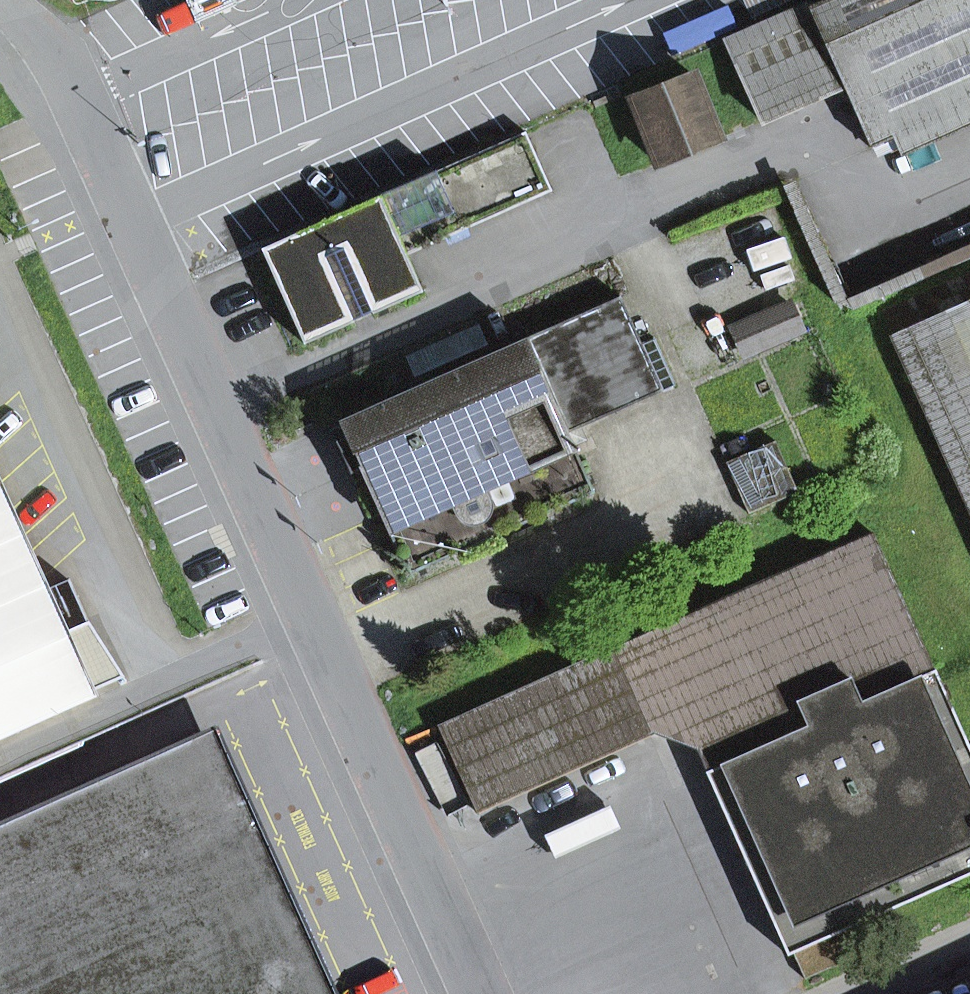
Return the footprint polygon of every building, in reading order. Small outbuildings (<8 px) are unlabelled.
[(808,7),(841,81),(870,148),(893,138),(969,104),(969,0),(823,0),(808,7)] [(725,43),(758,118),(841,81),(808,7),(725,43)] [(632,100),(657,164),(720,139),(695,76),(632,100)] [(901,156),(969,126),(969,104),(893,138),(901,156)] [(549,192),(551,190),(527,134),(524,135),(549,192)] [(524,135),(381,197),(407,255),(549,194),(549,192),(524,135)] [(407,255),(381,197),(262,249),(305,344),(424,292),(407,255)] [(884,313),(969,504),(969,275),(884,313)] [(663,391),(642,344),(621,297),(526,339),(568,433),(663,391)] [(760,316),(773,344),(802,331),(789,303),(760,316)] [(733,328),(745,356),(773,344),(760,316),(733,328)] [(408,356),(416,374),(486,342),(479,325),(408,356)] [(655,338),(642,344),(663,391),(676,386),(655,338)] [(568,433),(526,339),(340,421),(342,425),(381,513),(409,575),(458,553),(500,535),(595,493),(568,433)] [(369,518),(381,513),(342,425),(330,430),(369,518)] [(775,441),(726,463),(749,514),(798,492),(775,441)] [(82,703),(99,696),(0,476),(0,522),(82,703)] [(82,703),(0,522),(0,740),(82,703)] [(874,533),(613,650),(652,735),(658,732),(706,750),(716,746),(724,765),(809,727),(798,703),(850,679),(861,704),(935,671),(874,533)] [(477,813),(652,735),(613,650),(439,727),(477,813)] [(793,953),(845,930),(969,874),(969,749),(935,671),(861,704),(850,679),(798,703),(809,727),(724,765),(706,773),(788,955),(793,953)] [(198,733),(0,822),(0,993),(315,993),(198,733)] [(845,930),(793,953),(805,979),(857,956),(845,930)]
